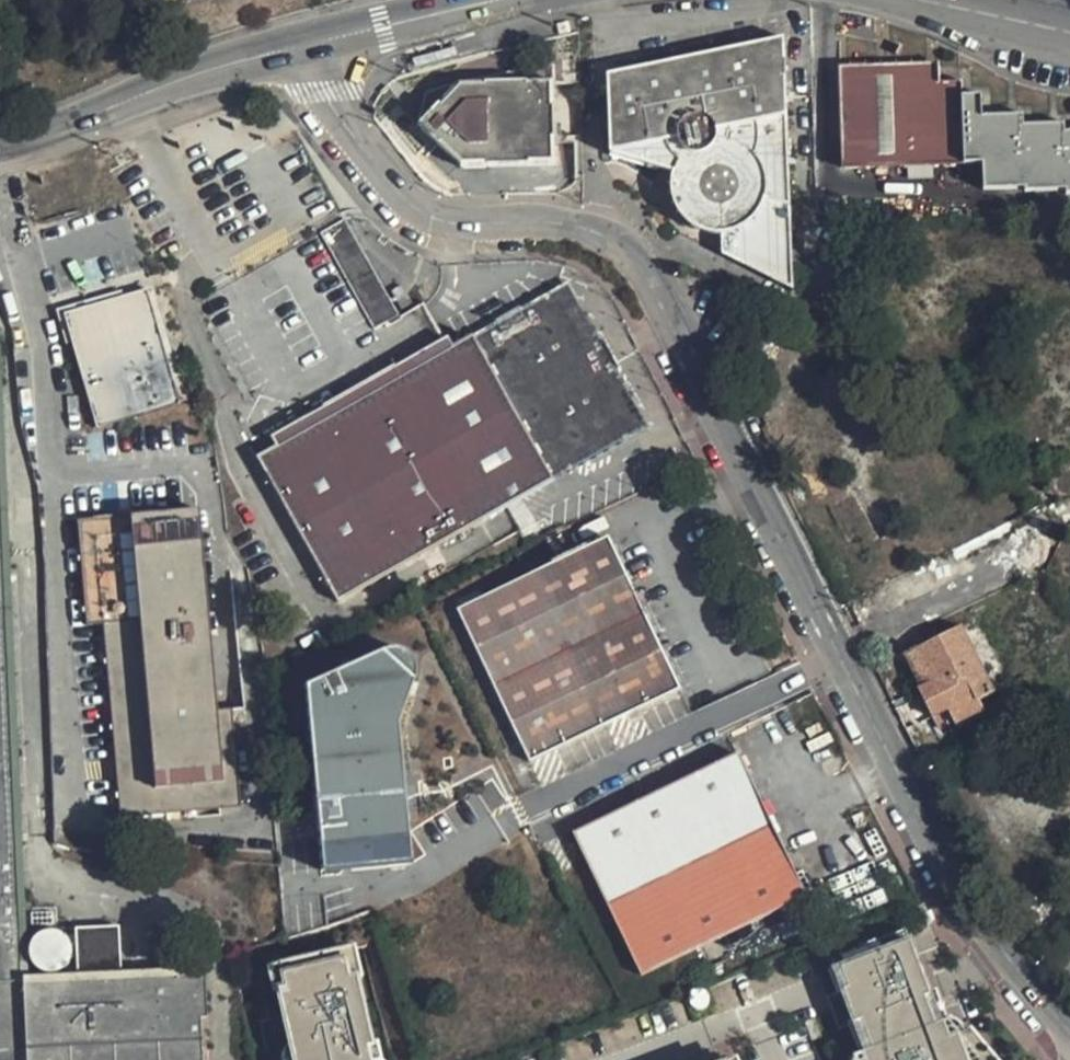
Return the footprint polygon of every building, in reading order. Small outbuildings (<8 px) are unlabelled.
[(723,253),(796,292),(788,31),(607,68),(609,148),(673,168),(671,181),(672,189),(674,200),(684,216),(692,223),(706,231),(715,233),(723,234),(723,253)] [(962,94),(961,79),(928,80),(927,64),(840,67),(844,166),(964,161),(985,160),(983,115),(982,93),(962,94)] [(482,163),(568,162),(570,80),(478,82),(433,122),(482,163)] [(983,115),(985,160),(986,187),(1027,186),(1027,188),(1069,186),(1069,188),(1069,133),(1066,133),(1066,122),(1025,124),(1024,114),(983,115)] [(373,329),(397,316),(345,218),(321,231),(373,329)] [(413,295),(402,276),(388,285),(390,288),(399,304),(413,295)] [(335,599),(644,431),(600,357),(559,285),(426,359),(397,375),(362,394),(306,425),(255,454),(335,599)] [(100,302),(61,312),(92,428),(176,406),(145,290),(100,302)] [(120,817),(152,814),(153,832),(189,830),(187,812),(242,809),(232,707),(216,708),(197,502),(127,508),(127,503),(120,504),(113,504),(113,509),(73,512),(85,619),(99,618),(120,817)] [(456,612),(523,763),(678,691),(609,540),(456,612)] [(953,627),(911,647),(927,686),(918,690),(914,691),(927,717),(943,709),(951,727),(978,713),(972,700),(984,694),(982,689),(953,627)] [(385,643),(299,684),(314,876),(400,868),(393,721),(413,680),(415,644),(407,632),(385,643)] [(900,652),(918,690),(927,686),(911,647),(900,652)] [(736,753),(570,828),(636,973),(803,897),(736,753)] [(0,952),(0,1059),(223,1059),(211,934),(0,952)] [(830,976),(863,1059),(976,1059),(939,1027),(907,944),(830,976)] [(271,970),(293,1059),(379,1059),(356,950),(271,970)]
